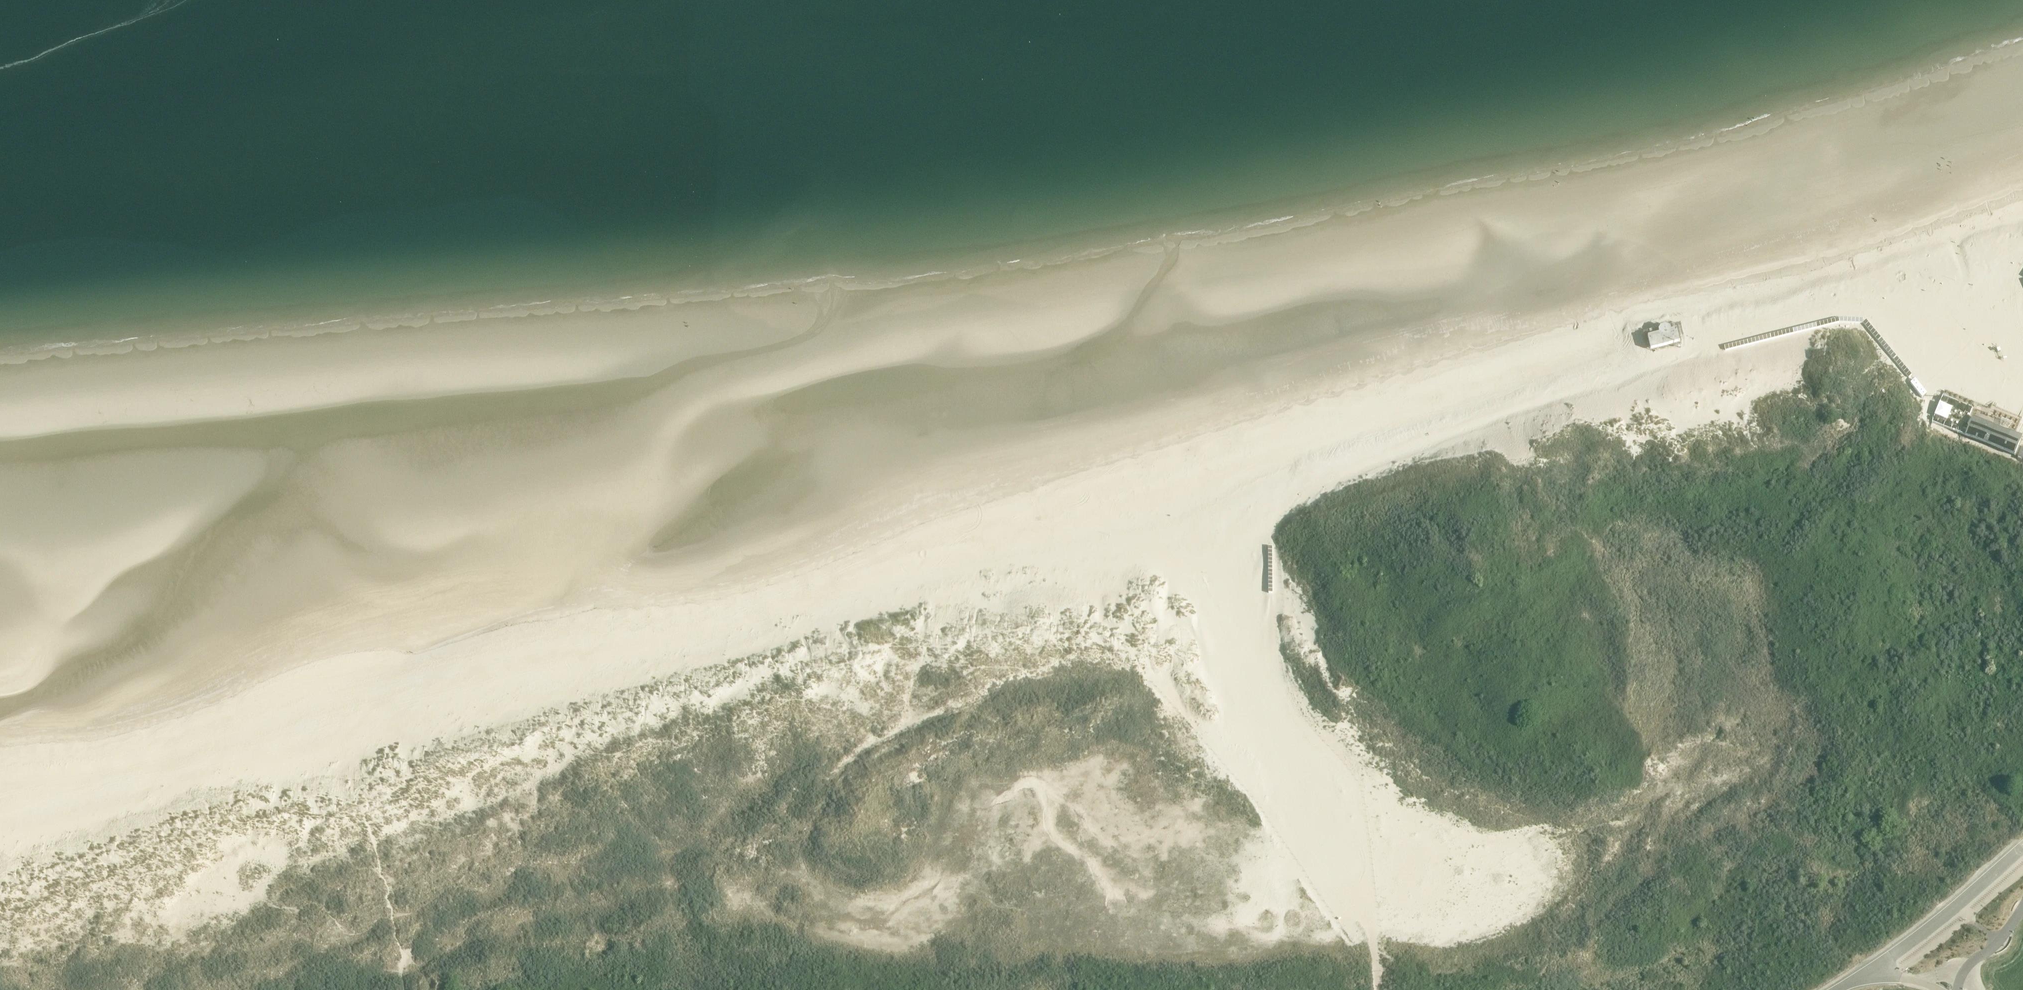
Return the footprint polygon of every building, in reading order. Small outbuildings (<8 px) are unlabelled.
[(1828,310),(1829,315),(1848,311),(1847,306),(1828,310)] [(1853,307),(1851,311),(1871,325),(1874,321),(1853,307)] [(1806,316),(1807,321),(1827,316),(1825,311),(1806,316)] [(1783,321),(1784,326),(1804,321),(1803,316),(1783,321)] [(1761,326),(1762,331),(1782,326),(1780,321),(1761,326)] [(1920,377),(1877,323),(1872,326),(1916,380),(1920,377)] [(1647,340),(1650,351),(1679,344),(1676,332),(1670,333),(1670,331),(1666,328),(1663,329),(1660,330),(1658,334),(1659,337),(1647,340)] [(1930,388),(1925,382),(1919,387),(1931,400),(1936,395),(1930,388)] [(1943,407),(1933,401),(1925,413),(1933,419),(1943,407)] [(2010,433),(1973,418),(1965,436),(2003,451),(2015,456),(2021,443),(2008,438),(2010,433)]
